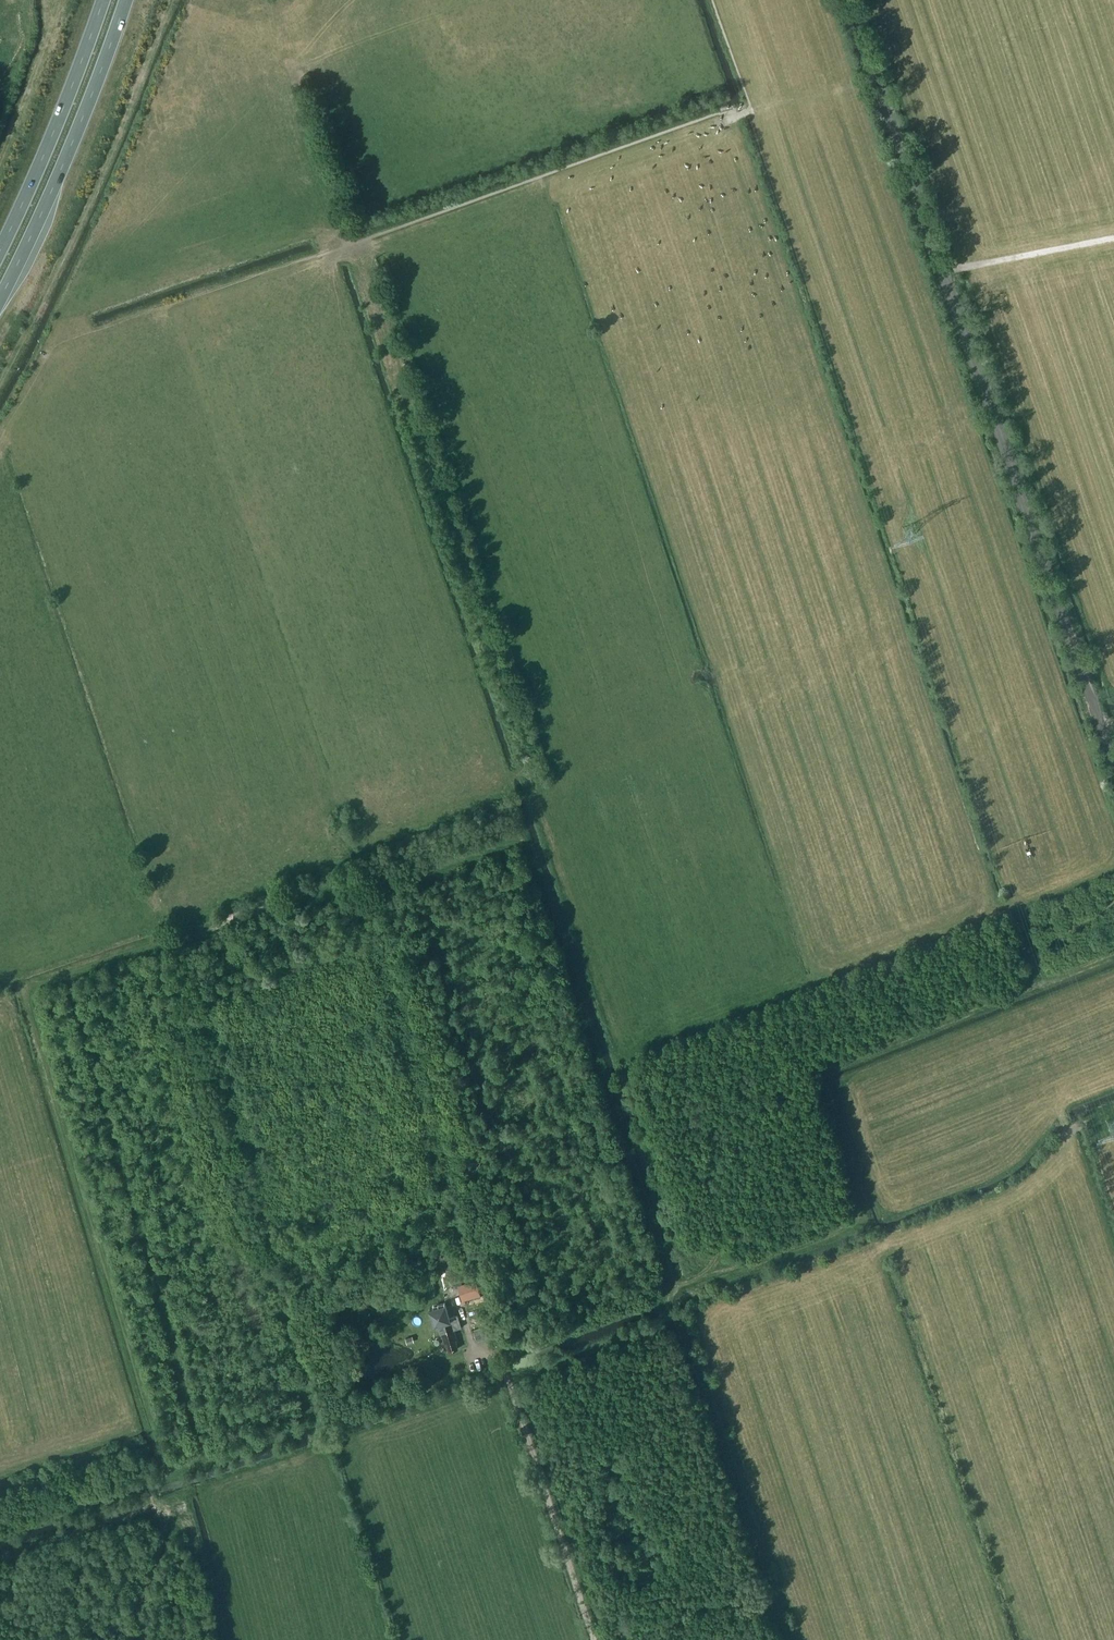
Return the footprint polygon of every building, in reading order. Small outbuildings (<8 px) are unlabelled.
[(463,1301),(481,1295),(476,1281),(459,1286),(463,1301)] [(457,1315),(449,1318),(445,1304),(429,1309),(431,1313),(430,1313),(433,1323),(434,1323),(435,1326),(439,1325),(445,1342),(446,1342),(449,1351),(459,1348),(456,1339),(457,1338),(454,1329),(461,1327),(457,1315)] [(478,1341),(489,1338),(486,1327),(474,1331),(478,1341)]
